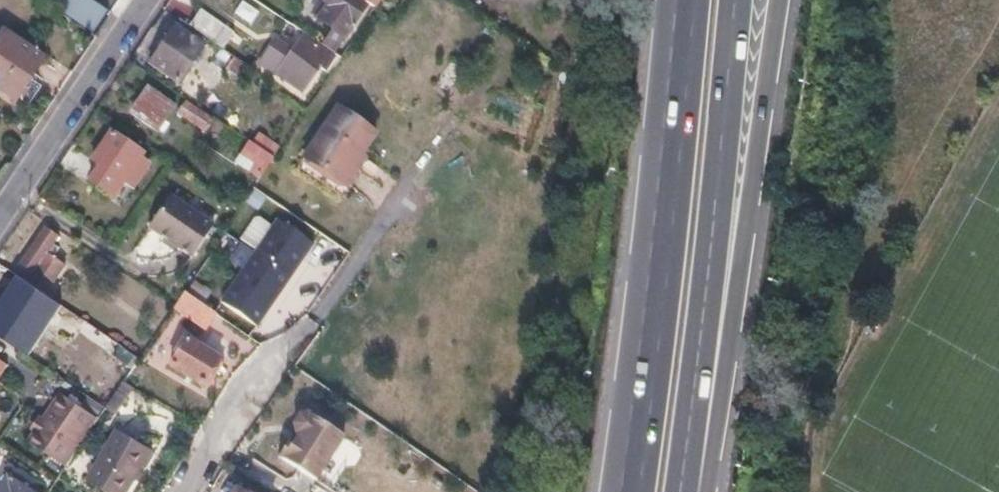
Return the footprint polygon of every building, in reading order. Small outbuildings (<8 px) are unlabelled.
[(95,0),(69,0),(60,13),(97,37),(114,12),(95,0)] [(358,0),(337,0),(322,23),(345,38),(359,16),(365,20),(372,10),(358,0)] [(372,10),(379,0),(358,0),(372,10)] [(196,18),(190,27),(225,51),(237,33),(202,9),(196,18)] [(192,40),(174,27),(149,64),(168,77),(184,53),(192,40)] [(1,32),(0,34),(0,91),(14,101),(43,59),(1,32)] [(323,34),(316,43),(340,59),(348,46),(344,43),(342,47),(323,34)] [(332,58),(300,38),(276,75),(302,92),(324,60),(328,62),(332,58)] [(202,46),(192,40),(184,53),(193,59),(202,46)] [(229,56),(216,47),(208,59),(222,68),(229,56)] [(193,59),(184,53),(168,77),(177,83),(193,59)] [(174,106),(149,88),(131,113),(158,131),(174,106)] [(196,108),(186,103),(180,113),(189,119),(196,108)] [(373,135),(336,109),(303,160),(344,188),(358,168),(352,165),(373,135)] [(211,121),(195,110),(188,121),(204,132),(211,121)] [(142,153),(111,132),(92,160),(98,164),(88,180),(113,196),(123,181),(131,186),(148,162),(140,157),(142,153)] [(273,159),(255,147),(248,157),(266,169),(273,159)] [(212,226),(169,197),(148,228),(191,258),(212,226)] [(276,221),(221,303),(256,326),(282,287),(311,244),(276,221)] [(59,235),(46,226),(22,263),(35,272),(48,252),(55,242),(59,235)] [(61,247),(55,242),(48,252),(55,257),(61,247)] [(55,257),(48,252),(35,272),(29,282),(46,293),(65,264),(55,257)] [(24,279),(0,315),(0,328),(36,352),(66,306),(46,293),(29,282),(24,279)] [(183,293),(173,309),(207,331),(217,316),(183,293)] [(121,363),(132,370),(139,361),(98,332),(93,340),(70,373),(100,394),(121,363)] [(218,362),(187,342),(170,367),(201,386),(210,374),(218,362)] [(31,431),(36,434),(28,445),(66,470),(98,422),(60,398),(44,422),(38,419),(31,431)] [(314,484),(344,441),(308,415),(300,416),(294,426),(295,434),(298,436),(292,445),(290,443),(278,459),(314,484)] [(118,433),(90,484),(104,491),(130,491),(139,477),(153,452),(118,433)] [(10,474),(0,489),(0,491),(37,491),(10,474)]
